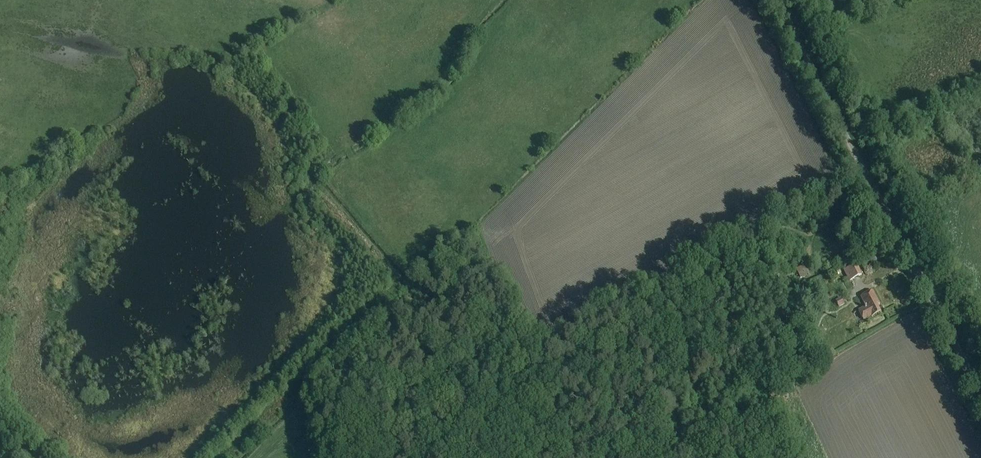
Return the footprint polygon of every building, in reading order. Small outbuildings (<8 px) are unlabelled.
[(875,250),(866,254),(872,264),(880,260),(875,250)] [(846,269),(844,270),(850,281),(863,274),(856,263),(854,265),(850,258),(842,262),(846,269)] [(796,270),(800,279),(808,275),(804,266),(796,270)] [(880,305),(873,291),(861,297),(864,303),(863,304),(865,307),(859,310),(864,320),(871,316),(872,317),(881,312),(878,306),(880,305)] [(841,299),(836,301),(839,308),(844,305),(841,299)] [(782,395),(772,400),(777,407),(786,402),(782,395)]
